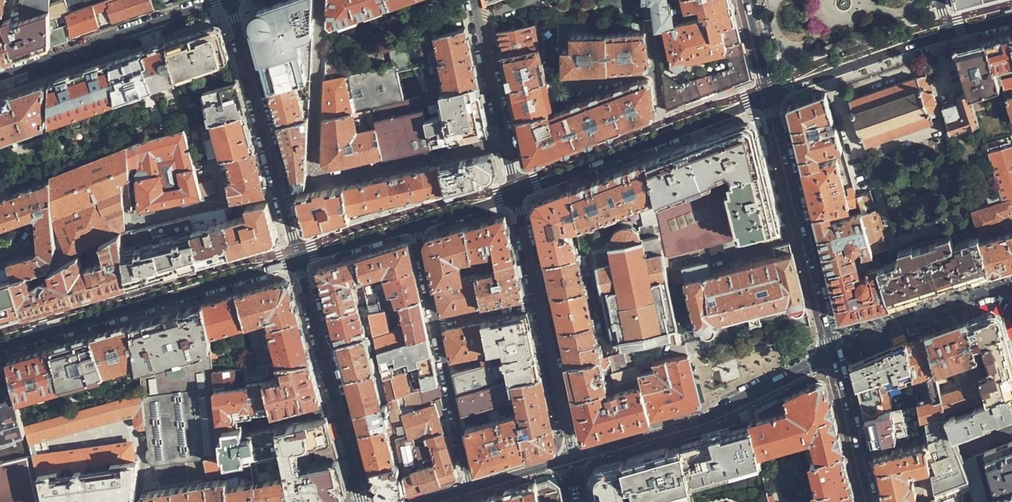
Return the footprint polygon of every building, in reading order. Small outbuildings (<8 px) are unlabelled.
[(15,58),(20,56),(51,46),(50,20),(50,4),(50,0),(21,0),(19,7),(5,12),(3,24),(5,30),(15,58)] [(66,14),(70,13),(65,0),(60,0),(50,4),(50,20),(66,14)] [(71,39),(132,18),(155,10),(153,0),(108,0),(71,12),(70,13),(66,14),(69,24),(71,39)] [(71,12),(108,0),(67,0),(71,12)] [(310,81),(314,0),(289,0),(269,7),(258,11),(254,13),(252,17),(250,21),(251,23),(269,90),(296,84),(299,83),(310,81)] [(328,21),(328,22),(328,23),(329,24),(329,25),(329,26),(329,27),(390,5),(388,0),(329,0),(328,21)] [(643,5),(652,4),(656,20),(657,31),(664,30),(676,27),(675,18),(695,14),(694,10),(689,11),(687,9),(687,8),(674,10),(673,7),(670,8),(668,0),(642,0),(643,5)] [(687,8),(687,9),(689,11),(694,10),(702,8),(704,16),(708,15),(710,19),(718,17),(721,28),(737,23),(732,6),(731,0),(685,0),(687,8)] [(652,4),(643,5),(644,19),(644,20),(656,20),(652,4)] [(61,42),(71,39),(69,24),(66,14),(50,20),(51,46),(61,42)] [(739,31),(737,23),(721,28),(718,17),(710,19),(676,27),(664,30),(672,65),(676,68),(683,66),(686,63),(726,53),(725,47),(741,43),(739,31)] [(644,32),(642,19),(625,21),(625,27),(630,27),(631,33),(644,32)] [(498,37),(503,57),(539,49),(555,45),(559,27),(541,27),(541,24),(497,32),(498,37)] [(587,34),(587,24),(560,24),(559,27),(555,45),(555,49),(564,49),(564,70),(608,71),(607,36),(572,36),(575,34),(578,34),(587,34)] [(191,34),(167,42),(177,77),(196,70),(209,66),(229,59),(222,32),(212,26),(191,34)] [(15,58),(5,30),(1,31),(0,29),(0,63),(15,58)] [(430,95),(477,85),(475,75),(467,36),(465,29),(450,32),(422,39),(423,47),(436,44),(438,53),(432,54),(433,60),(431,61),(431,65),(432,64),(435,77),(425,79),(430,95)] [(646,32),(644,32),(631,33),(607,36),(608,71),(649,68),(646,32)] [(1009,35),(1003,37),(985,41),(999,87),(1003,85),(1006,93),(1011,92),(1011,46),(1009,35)] [(410,70),(401,41),(387,45),(394,67),(395,73),(410,70)] [(970,45),(955,49),(968,92),(970,96),(999,87),(985,41),(970,45)] [(177,77),(167,42),(157,46),(147,49),(149,64),(146,66),(154,87),(177,79),(178,79),(177,77)] [(750,80),(741,43),(725,47),(726,53),(730,70),(678,85),(664,74),(662,75),(665,109),(669,111),(708,96),(750,80)] [(149,64),(147,49),(130,55),(112,61),(117,100),(154,87),(146,66),(149,64)] [(539,49),(503,57),(506,73),(509,88),(546,80),(539,49)] [(339,60),(327,62),(326,72),(341,70),(339,60)] [(117,100),(112,61),(81,72),(50,83),(50,123),(87,110),(109,103),(117,100)] [(427,66),(422,67),(425,79),(435,77),(432,64),(431,65),(427,66)] [(210,71),(209,66),(196,70),(197,75),(210,71)] [(395,73),(394,67),(344,77),(353,111),(372,107),(404,101),(395,73)] [(341,70),(326,72),(326,81),(343,77),(341,70)] [(941,114),(927,74),(918,77),(918,76),(849,100),(865,145),(933,122),(932,117),(941,114)] [(353,111),(344,77),(343,77),(326,81),(325,90),(324,117),(353,111)] [(513,104),(516,120),(549,113),(553,113),(546,80),(509,88),(513,104)] [(309,98),(310,81),(299,83),(303,100),(309,98)] [(640,123),(653,118),(654,115),(654,113),(651,83),(650,81),(647,81),(641,82),(609,94),(623,129),(640,123)] [(210,122),(244,113),(240,97),(236,82),(204,91),(210,113),(208,113),(210,122)] [(275,111),(278,124),(305,118),(296,84),(269,90),(275,111)] [(46,85),(2,100),(0,101),(0,141),(46,125),(46,85)] [(421,97),(431,146),(488,134),(485,119),(477,85),(430,95),(421,97)] [(834,118),(826,92),(787,106),(796,141),(803,169),(820,164),(820,162),(818,154),(843,147),(836,126),(831,128),(828,119),(834,118)] [(970,96),(968,92),(957,96),(957,95),(954,95),(950,96),(953,103),(942,106),(946,119),(944,120),(945,122),(944,123),(947,133),(978,124),(970,96)] [(600,138),(623,129),(609,94),(565,112),(579,146),(600,138)] [(421,97),(404,101),(372,107),(384,157),(431,146),(421,97)] [(109,103),(87,110),(88,116),(110,108),(109,103)] [(353,111),(324,117),(322,161),(332,169),(352,165),(384,157),(372,107),(353,111)] [(555,155),(579,146),(565,112),(551,117),(549,113),(516,120),(525,163),(526,164),(527,164),(528,165),(529,165),(531,164),(555,155)] [(218,159),(254,151),(250,136),(244,113),(210,122),(208,123),(217,157),(218,159)] [(284,147),(295,188),(305,185),(308,117),(305,118),(278,124),(284,147)] [(719,134),(670,152),(647,161),(656,199),(656,201),(713,179),(713,178),(720,175),(719,173),(727,170),(732,173),(734,178),(736,183),(732,184),(734,191),(731,192),(741,230),(737,231),(723,180),(657,205),(661,223),(664,235),(669,257),(711,246),(724,242),(778,228),(771,200),(754,130),(742,125),(719,134)] [(140,212),(203,197),(200,185),(195,168),(194,163),(184,129),(138,142),(126,146),(131,197),(139,196),(140,212)] [(1011,201),(1011,145),(987,152),(1000,193),(1003,203),(1011,201)] [(103,244),(122,233),(112,233),(106,214),(123,209),(127,208),(132,207),(131,197),(126,146),(50,179),(50,184),(51,269),(52,271),(57,268),(67,263),(80,256),(103,244)] [(232,200),(266,193),(261,175),(254,151),(218,159),(217,157),(194,163),(195,168),(220,163),(221,165),(230,163),(235,181),(228,182),(227,181),(222,182),(221,179),(200,185),(203,197),(230,192),(232,200)] [(440,165),(446,191),(472,184),(488,180),(495,168),(492,154),(440,165)] [(820,164),(803,169),(809,193),(816,222),(861,210),(856,195),(855,188),(848,190),(850,198),(847,198),(837,158),(820,162),(820,164)] [(656,199),(647,161),(628,168),(608,176),(621,217),(623,216),(622,212),(644,204),(656,199)] [(409,202),(446,191),(440,165),(344,186),(351,219),(409,202)] [(590,183),(573,190),(581,228),(617,214),(618,217),(621,217),(608,176),(590,183)] [(50,184),(15,196),(24,222),(36,217),(39,218),(40,253),(37,256),(9,265),(13,280),(34,274),(51,269),(50,184)] [(327,226),(351,219),(344,186),(297,196),(307,232),(327,226)] [(964,191),(970,210),(986,207),(979,186),(964,191)] [(543,245),(545,258),(578,254),(574,237),(571,234),(562,235),(560,230),(561,229),(566,230),(581,228),(573,190),(555,196),(539,202),(535,209),(543,245)] [(856,195),(861,210),(873,251),(887,247),(881,229),(883,229),(878,211),(876,212),(870,190),(856,195)] [(1003,203),(1000,193),(987,197),(990,206),(1003,203)] [(24,222),(15,196),(0,201),(0,230),(24,222)] [(656,201),(656,199),(644,204),(645,209),(657,205),(656,201)] [(980,240),(990,237),(988,230),(1011,223),(1011,201),(1003,203),(990,206),(986,207),(970,210),(975,226),(977,233),(980,240)] [(273,219),(268,202),(247,206),(250,215),(237,219),(236,216),(231,217),(232,220),(228,222),(232,236),(227,238),(231,254),(274,242),(277,235),(273,219)] [(661,223),(657,205),(645,209),(643,210),(646,225),(661,223)] [(193,217),(194,223),(200,221),(203,228),(228,222),(224,209),(193,217)] [(822,246),(828,271),(857,264),(854,255),(854,251),(855,249),(856,250),(857,249),(858,249),(859,249),(860,248),(861,247),(863,248),(865,254),(873,251),(861,210),(816,222),(822,246)] [(502,262),(516,259),(506,215),(488,220),(466,226),(473,257),(475,266),(476,271),(477,275),(487,273),(486,271),(497,268),(497,267),(496,260),(491,257),(482,259),(482,255),(500,252),(502,262)] [(184,268),(199,263),(197,247),(195,241),(193,232),(196,231),(194,223),(193,217),(134,232),(122,233),(129,284),(141,280),(184,268)] [(210,260),(231,254),(227,238),(232,236),(228,222),(203,228),(200,221),(194,223),(196,231),(193,232),(195,241),(197,247),(199,263),(210,260)] [(646,225),(641,226),(642,231),(639,232),(637,229),(633,227),(627,226),(623,226),(618,228),(616,230),(615,232),(613,237),(613,240),(614,245),(610,246),(609,242),(611,242),(611,239),(594,242),(596,248),(595,249),(599,266),(598,266),(603,292),(604,292),(616,346),(649,339),(680,332),(669,277),(670,277),(664,252),(663,253),(660,235),(664,235),(661,223),(646,225)] [(473,257),(466,226),(446,232),(430,236),(427,244),(435,285),(461,279),(458,260),(473,257)] [(990,237),(980,240),(990,275),(1011,268),(1011,232),(990,237)] [(97,293),(129,284),(122,233),(103,244),(108,263),(84,270),(80,256),(67,263),(77,299),(97,293)] [(942,289),(990,275),(980,240),(977,233),(956,240),(957,244),(954,245),(950,234),(945,235),(897,250),(900,258),(895,259),(896,262),(891,263),(888,253),(875,257),(878,266),(889,305),(942,289)] [(673,277),(670,264),(669,257),(664,235),(660,235),(663,253),(664,252),(670,277),(673,277)] [(724,242),(711,246),(713,254),(726,251),(724,242)] [(384,250),(357,258),(362,279),(381,273),(383,270),(382,268),(385,268),(387,276),(413,268),(408,243),(384,250)] [(804,312),(805,307),(791,244),(783,246),(774,249),(776,259),(712,276),(710,264),(679,271),(676,263),(670,264),(673,277),(675,286),(687,283),(699,331),(700,333),(701,335),(703,337),(708,338),(712,337),(714,335),(715,333),(716,330),(716,325),(749,316),(759,314),(790,306),(790,311),(792,312),(793,314),(796,315),(798,315),(801,314),(804,312)] [(875,257),(888,253),(887,247),(873,251),(875,257)] [(578,254),(545,258),(549,277),(553,296),(586,289),(578,254)] [(324,292),(330,315),(367,304),(363,283),(362,279),(357,258),(343,262),(318,270),(324,292)] [(520,279),(516,259),(502,262),(503,266),(504,270),(487,273),(477,275),(483,305),(524,296),(520,279)] [(40,310),(77,299),(67,263),(57,268),(60,279),(58,280),(57,279),(52,280),(50,280),(49,279),(47,280),(46,281),(45,282),(39,284),(39,286),(37,286),(34,274),(13,280),(23,311),(24,314),(40,310)] [(856,314),(889,305),(878,266),(868,268),(870,274),(868,276),(867,275),(866,276),(865,276),(864,276),(863,277),(862,277),(860,277),(860,275),(857,264),(828,271),(834,295),(840,319),(856,314)] [(23,311),(13,280),(9,265),(0,267),(0,317),(3,316),(23,311)] [(417,284),(413,268),(387,276),(363,283),(367,304),(369,313),(381,309),(377,291),(388,288),(390,294),(395,293),(398,304),(400,303),(420,297),(417,284)] [(442,314),(483,305),(477,275),(461,279),(435,285),(438,294),(442,314)] [(261,287),(237,294),(246,325),(263,320),(261,313),(266,312),(270,326),(299,318),(293,293),(290,284),(284,281),(261,287)] [(586,289),(553,296),(555,304),(561,329),(594,323),(586,289)] [(246,325),(237,294),(230,296),(203,304),(209,336),(246,325)] [(422,309),(420,297),(400,303),(405,321),(399,323),(399,327),(389,330),(384,308),(381,309),(369,313),(373,333),(377,349),(379,349),(427,335),(422,309)] [(209,336),(203,304),(183,310),(146,321),(130,325),(138,369),(142,399),(214,391),(212,372),(209,346),(209,336)] [(367,304),(330,315),(331,321),(337,343),(373,333),(369,313),(367,304)] [(489,352),(496,380),(499,379),(510,376),(511,382),(540,374),(536,353),(527,313),(507,317),(482,323),(489,352)] [(967,322),(987,401),(1011,392),(1011,354),(1011,352),(1003,319),(992,313),(967,322)] [(762,325),(759,314),(749,316),(752,328),(757,326),(762,325)] [(305,340),(299,318),(270,326),(269,326),(279,364),(310,361),(305,340)] [(947,329),(926,336),(938,382),(948,379),(945,368),(958,364),(964,386),(941,393),(946,413),(947,414),(987,401),(967,322),(947,329)] [(489,352),(482,323),(462,327),(446,330),(452,360),(475,355),(489,352)] [(594,323),(561,329),(564,344),(568,363),(604,357),(603,354),(600,352),(599,350),(602,349),(601,345),(598,345),(596,337),(599,335),(598,332),(595,331),(594,323)] [(138,369),(130,325),(111,331),(92,336),(105,373),(107,378),(138,369)] [(258,330),(252,332),(248,333),(250,367),(262,366),(263,366),(258,330)] [(342,361),(346,377),(380,368),(377,349),(373,333),(337,343),(342,361)] [(428,339),(427,335),(379,349),(389,399),(398,396),(404,394),(438,384),(431,349),(428,339)] [(105,373),(92,336),(72,342),(52,348),(62,388),(66,387),(65,386),(105,373)] [(914,340),(908,342),(916,377),(928,373),(935,398),(920,403),(923,420),(946,413),(941,393),(938,382),(926,336),(914,340)] [(916,377),(908,342),(907,340),(866,358),(852,364),(860,400),(865,419),(892,411),(888,390),(907,383),(907,380),(916,377)] [(62,388),(52,348),(31,354),(8,361),(16,397),(17,401),(62,388)] [(477,367),(455,372),(457,383),(459,391),(496,380),(489,352),(475,355),(477,367)] [(643,385),(651,418),(676,412),(677,412),(702,406),(692,363),(690,355),(654,361),(654,362),(656,370),(640,374),(641,377),(643,385)] [(604,357),(568,363),(573,385),(577,404),(605,396),(603,390),(608,389),(610,387),(608,379),(605,380),(604,376),(606,375),(604,368),(613,366),(612,359),(611,356),(608,357),(604,357)] [(614,373),(626,369),(624,363),(622,364),(618,358),(612,359),(613,366),(614,373)] [(316,385),(310,361),(279,364),(263,366),(262,366),(263,375),(268,375),(267,372),(279,371),(280,374),(287,374),(287,377),(264,382),(267,416),(321,406),(316,385)] [(638,366),(639,372),(643,370),(644,369),(651,367),(650,363),(638,366)] [(262,366),(250,367),(244,369),(245,378),(251,377),(259,376),(263,375),(262,366)] [(640,374),(639,372),(638,366),(626,369),(614,373),(614,376),(618,383),(641,377),(640,374)] [(353,403),(355,412),(383,404),(388,403),(380,368),(346,377),(353,403)] [(256,383),(264,382),(263,375),(259,376),(260,379),(252,381),(251,377),(245,378),(244,369),(234,370),(236,389),(246,388),(246,384),(256,383)] [(212,372),(214,391),(218,430),(240,428),(239,417),(244,416),(250,415),(251,417),(267,416),(264,382),(256,383),(246,384),(246,388),(236,389),(234,370),(212,372)] [(543,385),(540,374),(511,382),(510,382),(514,399),(517,413),(520,412),(547,404),(543,385)] [(510,382),(511,382),(510,376),(499,379),(501,385),(460,396),(464,414),(488,407),(488,409),(489,410),(496,408),(495,405),(514,399),(510,382)] [(811,461),(843,453),(826,387),(826,384),(825,383),(824,382),(823,381),(821,381),(820,381),(782,399),(757,411),(759,419),(750,422),(751,426),(758,454),(768,451),(783,447),(785,452),(807,445),(805,439),(812,438),(815,449),(806,451),(808,460),(811,461)] [(440,391),(438,384),(404,394),(412,404),(435,397),(441,396),(440,391)] [(605,396),(577,404),(584,438),(618,428),(651,418),(643,385),(605,396)] [(209,461),(222,460),(218,430),(214,391),(142,399),(151,461),(151,468),(154,467),(186,464),(205,462),(209,461)] [(987,401),(947,414),(952,438),(1011,415),(1011,392),(987,401)] [(23,426),(25,434),(35,477),(36,476),(42,501),(86,501),(121,497),(122,501),(123,501),(135,501),(136,500),(137,481),(139,465),(138,463),(137,463),(132,463),(130,445),(50,456),(46,436),(117,417),(135,415),(137,425),(141,427),(144,427),(145,426),(140,394),(23,426)] [(401,407),(412,404),(404,394),(398,396),(401,407)] [(397,462),(405,492),(423,486),(418,469),(413,449),(401,407),(398,396),(389,399),(397,439),(397,462)] [(6,442),(6,439),(7,439),(8,441),(17,438),(16,436),(25,434),(23,426),(23,422),(17,424),(15,416),(21,415),(17,401),(16,397),(0,401),(0,443),(6,442)] [(443,425),(435,397),(412,404),(401,407),(413,449),(430,444),(431,448),(448,443),(443,425)] [(501,463),(526,456),(520,429),(517,413),(514,399),(495,405),(496,408),(489,410),(492,422),(467,429),(476,471),(501,463)] [(388,403),(383,404),(388,425),(392,424),(388,403)] [(383,404),(355,412),(360,428),(361,431),(388,425),(383,404)] [(552,427),(547,404),(520,412),(523,424),(529,423),(529,426),(520,429),(526,456),(544,450),(556,447),(552,427)] [(892,411),(865,419),(868,431),(871,443),(901,433),(909,431),(903,408),(892,411)] [(962,460),(952,438),(947,414),(926,421),(930,441),(933,440),(938,456),(931,459),(934,466),(935,467),(937,471),(932,473),(937,501),(964,489),(960,480),(968,476),(962,460)] [(291,501),(332,501),(338,501),(346,491),(343,481),(326,418),(307,422),(277,428),(291,501)] [(366,451),(371,469),(395,463),(390,440),(394,439),(392,424),(388,425),(361,431),(366,451)] [(715,431),(702,435),(703,438),(682,444),(683,449),(691,484),(760,464),(759,460),(758,454),(751,426),(730,431),(729,427),(715,431)] [(229,501),(291,501),(277,428),(249,433),(241,435),(240,428),(218,430),(222,460),(224,460),(229,501)] [(901,433),(871,443),(874,457),(890,452),(889,446),(895,445),(894,441),(902,439),(901,433)] [(985,452),(998,501),(1011,501),(1011,441),(985,452)] [(874,457),(885,501),(915,501),(914,495),(917,494),(913,480),(911,481),(909,473),(931,467),(926,442),(906,448),(905,444),(894,447),(895,451),(890,452),(874,457)] [(452,456),(448,443),(431,448),(436,463),(442,481),(458,476),(452,456)] [(436,463),(431,448),(430,444),(413,449),(418,469),(436,463)] [(621,460),(627,487),(630,501),(647,501),(646,495),(660,491),(661,494),(683,488),(683,486),(691,484),(683,449),(676,451),(671,452),(670,448),(621,460)] [(758,454),(759,460),(770,457),(768,451),(758,454)] [(851,487),(843,453),(811,461),(811,463),(818,490),(814,491),(817,501),(855,501),(851,487)] [(974,456),(962,460),(968,476),(970,481),(976,501),(987,501),(974,456)] [(32,489),(36,488),(33,476),(29,476),(26,458),(0,464),(0,501),(35,501),(32,489)] [(143,501),(229,501),(224,460),(222,460),(209,461),(211,479),(219,477),(219,480),(223,479),(224,480),(144,492),(143,501)] [(621,460),(599,467),(591,477),(596,501),(627,501),(624,487),(627,487),(621,460)] [(379,499),(405,492),(397,462),(395,463),(371,469),(372,473),(379,499)] [(426,485),(442,481),(436,463),(418,469),(423,486),(426,485)] [(186,464),(154,467),(157,484),(172,481),(175,482),(188,479),(186,464)] [(535,482),(530,483),(505,491),(505,493),(507,501),(540,501),(536,488),(535,482)] [(660,500),(692,492),(691,484),(683,486),(683,488),(661,494),(660,491),(646,495),(647,501),(650,501),(660,500)] [(536,488),(540,501),(561,501),(560,495),(559,494),(559,492),(558,489),(556,488),(554,487),(552,486),(549,485),(547,486),(545,486),(536,488)] [(505,493),(485,499),(475,501),(507,501),(505,493)]
